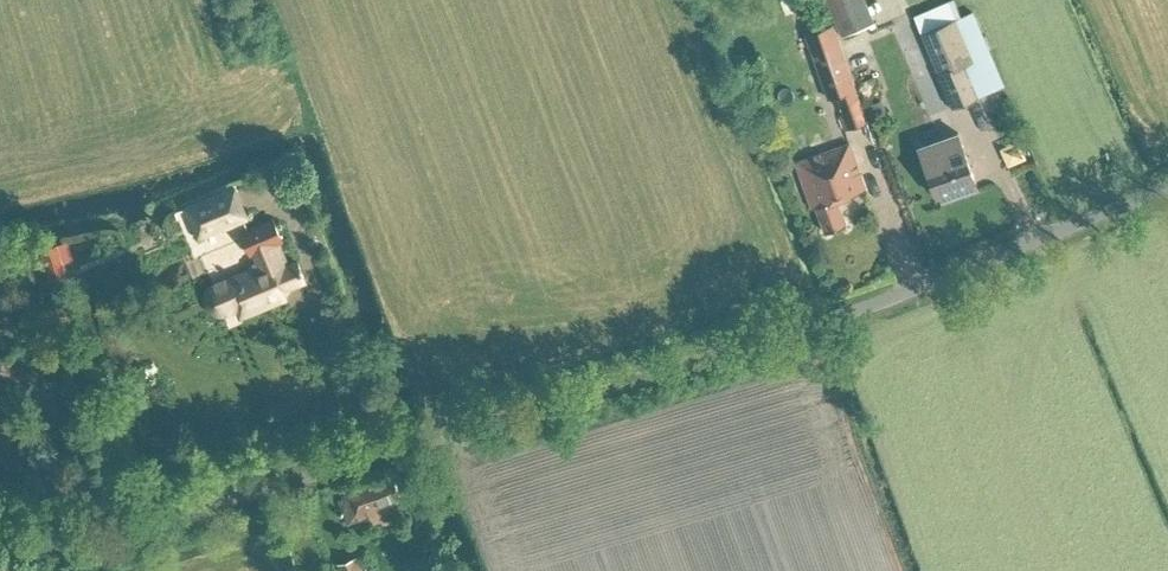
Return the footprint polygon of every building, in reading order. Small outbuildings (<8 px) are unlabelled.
[(866,0),(826,0),(841,35),(875,21),(866,0)] [(956,0),(944,0),(915,12),(938,67),(937,67),(951,101),(1003,80),(974,8),(961,13),(956,0)] [(837,94),(855,88),(833,22),(806,31),(829,96),(837,94)] [(739,37),(734,28),(725,33),(730,42),(739,37)] [(849,128),(867,121),(855,88),(837,94),(849,128)] [(889,117),(882,98),(867,104),(873,122),(889,117)] [(935,192),(975,179),(965,150),(958,131),(919,145),(935,192)] [(846,223),(837,197),(865,187),(850,141),(796,160),(812,207),(816,205),(825,231),(846,223)] [(197,237),(245,216),(233,186),(185,206),(197,237)] [(297,260),(290,263),(281,241),(286,239),(275,213),(241,228),(251,252),(252,251),(255,258),(252,259),(255,267),(225,279),(206,287),(205,289),(203,292),(203,295),(203,298),(203,302),(204,304),(205,306),(206,308),(208,311),(210,312),(214,314),(216,315),(218,315),(220,316),(223,315),(227,315),(238,310),(240,315),(285,296),(282,288),(305,278),(297,260)] [(73,259),(68,241),(40,248),(47,278),(67,273),(64,261),(73,259)] [(370,518),(394,508),(390,498),(401,494),(393,476),(338,498),(348,522),(369,514),(370,518)] [(357,555),(338,562),(341,570),(362,570),(357,555)]
